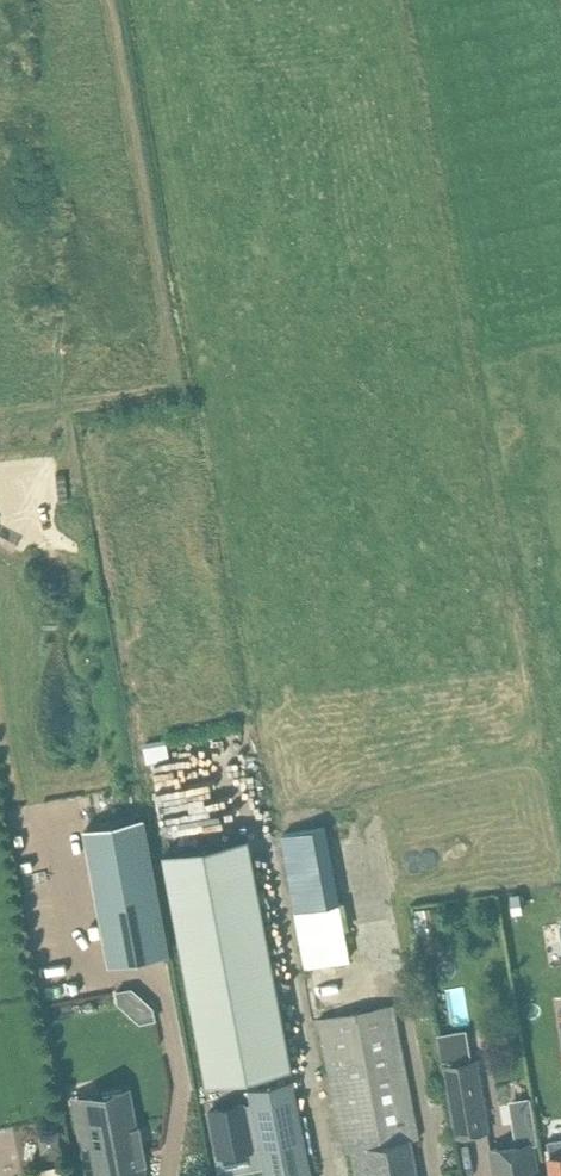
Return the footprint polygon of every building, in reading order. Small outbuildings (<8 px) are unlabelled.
[(166,738),(143,742),(147,762),(169,758),(166,738)] [(145,817),(86,828),(110,962),(170,951),(145,817)] [(297,911),(342,902),(327,825),(282,834),(297,911)] [(209,1082),(293,1066),(249,837),(165,853),(209,1082)] [(440,933),(422,937),(425,953),(443,949),(440,933)] [(143,996),(129,1012),(140,1021),(157,1017),(154,1005),(143,996)] [(347,1152),(352,1152),(411,1140),(419,1138),(393,1005),(323,1019),(347,1152)] [(438,1041),(443,1064),(466,1060),(461,1037),(438,1041)] [(475,1058),(466,1060),(443,1064),(456,1137),(489,1131),(475,1058)] [(210,1109),(219,1155),(261,1146),(266,1169),(267,1175),(312,1175),(309,1160),(293,1081),(250,1089),(252,1101),(210,1109)] [(127,1089),(70,1099),(85,1175),(143,1175),(127,1089)] [(352,1152),(355,1166),(357,1175),(418,1175),(411,1140),(352,1152)] [(535,1143),(492,1150),(496,1175),(540,1175),(535,1143)] [(552,1168),(554,1175),(560,1175),(560,1167),(552,1168)]
